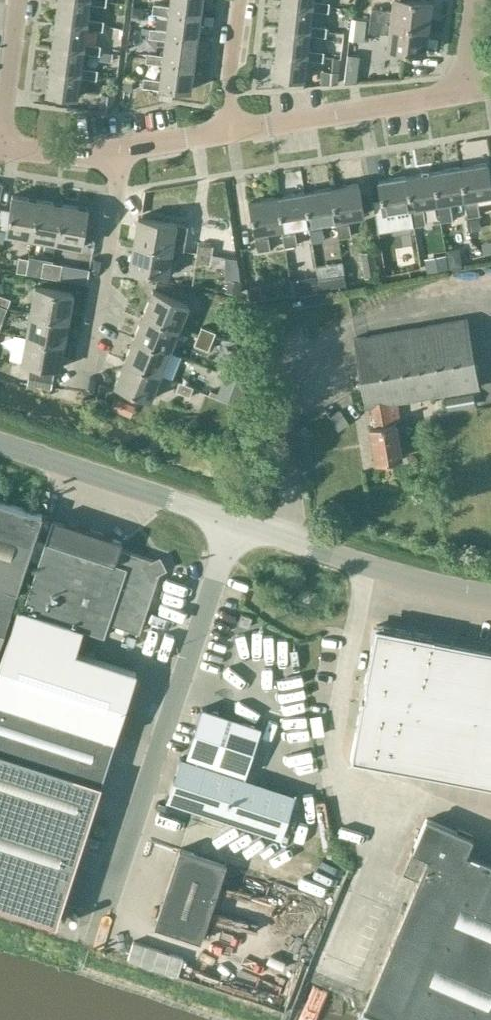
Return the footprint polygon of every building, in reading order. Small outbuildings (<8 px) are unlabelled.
[(55,17),(86,21),(87,18),(89,3),(105,5),(105,0),(57,0),(55,17)] [(200,15),(202,0),(170,0),(169,5),(153,3),(152,12),(168,14),(169,11),(200,15)] [(310,25),(312,9),(328,11),(329,2),(313,0),(312,3),(286,0),(281,0),(278,24),(309,28),(310,25)] [(427,26),(431,1),(426,0),(392,0),(391,10),(371,8),(369,19),(427,26)] [(165,35),(196,39),(200,15),(169,11),(168,14),(166,29),(150,27),(149,36),(165,39),(165,35)] [(103,20),(87,18),(86,21),(55,17),(52,42),(83,46),(83,43),(85,27),(102,29),(103,20)] [(363,41),(366,20),(355,19),(353,39),(363,41)] [(424,53),(427,26),(369,19),(368,31),(388,34),(386,48),(424,53)] [(306,52),(307,49),(309,34),(325,36),(326,27),(310,25),(309,28),(278,24),(275,49),(306,52)] [(162,60),(193,64),(196,39),(165,35),(165,39),(163,54),(147,52),(145,61),(162,63),(162,60)] [(83,46),(52,42),(49,66),(80,70),(80,67),(82,52),(99,54),(100,45),(83,43),(83,46)] [(323,51),(307,49),(306,52),(275,49),(272,74),(303,78),(306,59),(322,61),(323,51)] [(190,89),(193,64),(162,60),(162,63),(160,78),(143,76),(142,86),(160,88),(160,85),(190,89)] [(80,70),(49,66),(45,92),(77,96),(79,76),(95,79),(97,69),(80,67),(80,70)] [(337,72),(322,71),(321,84),(336,82),(337,72)] [(114,94),(102,93),(100,109),(112,110),(114,94)] [(459,166),(464,198),(463,198),(466,216),(479,214),(476,196),(490,193),(490,191),(486,162),(459,166)] [(464,198),(459,166),(432,171),(437,202),(436,202),(439,221),(452,219),(449,200),(463,198),(464,198)] [(432,171),(405,175),(410,206),(409,207),(412,225),(425,223),(422,205),(436,202),(437,202),(432,171)] [(410,206),(405,175),(377,180),(385,229),(398,228),(395,209),(409,207),(410,206)] [(358,183),(330,187),(335,219),(338,237),(350,235),(347,217),(363,214),(358,183)] [(335,219),(330,187),(303,192),(308,223),(311,241),(323,239),(320,221),(335,219)] [(303,192),(276,196),(281,227),(284,246),(296,244),(293,225),(308,223),(303,192)] [(30,237),(37,199),(12,194),(9,210),(0,209),(0,230),(5,231),(5,232),(30,237)] [(281,227),(276,196),(249,200),(257,250),(269,248),(266,230),(281,227)] [(30,237),(55,241),(62,203),(37,199),(30,237)] [(62,203),(55,241),(81,246),(87,207),(62,203)] [(137,217),(133,242),(171,248),(175,223),(137,217)] [(196,253),(211,255),(213,246),(207,245),(211,224),(197,222),(193,243),(198,244),(196,253)] [(171,248),(133,242),(129,268),(167,274),(171,248)] [(379,274),(374,248),(361,251),(365,276),(379,274)] [(209,264),(211,255),(196,253),(195,262),(209,264)] [(24,273),(27,259),(17,257),(15,272),(24,273)] [(346,283),(342,260),(317,264),(321,287),(346,283)] [(49,278),(51,263),(42,261),(40,276),(49,278)] [(61,264),(51,263),(49,278),(59,279),(61,264)] [(34,285),(30,310),(68,317),(72,292),(34,285)] [(142,313),(178,328),(188,304),(152,289),(142,313)] [(11,297),(0,293),(0,304),(7,306),(11,297)] [(30,310),(25,335),(64,342),(68,317),(30,310)] [(169,351),(178,328),(142,313),(133,336),(169,351)] [(395,421),(391,422),(388,402),(478,387),(465,318),(354,337),(366,406),(370,405),(374,425),(369,425),(375,462),(401,457),(395,421)] [(201,327),(198,336),(211,341),(215,333),(201,327)] [(64,342),(25,335),(21,360),(59,367),(64,342)] [(124,360),(160,375),(169,351),(133,336),(124,360)] [(211,341),(198,336),(194,344),(208,350),(211,341)] [(150,399),(160,375),(124,360),(114,384),(150,399)] [(52,376),(29,372),(26,386),(49,390),(52,376)] [(192,388),(179,383),(176,391),(189,396),(192,388)] [(476,404),(473,391),(445,396),(448,409),(476,404)] [(0,500),(0,585),(16,590),(41,513),(0,500)] [(53,517),(45,539),(22,608),(103,635),(108,622),(139,632),(162,563),(119,548),(121,540),(53,517)] [(16,590),(0,585),(0,638),(16,590)] [(17,608),(0,661),(0,903),(56,921),(136,671),(75,651),(82,629),(17,608)] [(248,626),(252,616),(241,612),(238,623),(248,626)] [(376,625),(351,756),(490,783),(490,647),(376,625)] [(201,718),(189,755),(252,775),(264,738),(201,718)] [(294,794),(275,787),(180,756),(166,799),(261,830),(281,836),(294,794)] [(466,852),(472,836),(425,816),(411,849),(427,855),(365,1003),(406,1019),(490,1019),(490,863),(466,852)] [(189,818),(179,847),(154,924),(200,939),(225,862),(235,833),(189,818)] [(363,1010),(358,1019),(386,1019),(363,1010)]
